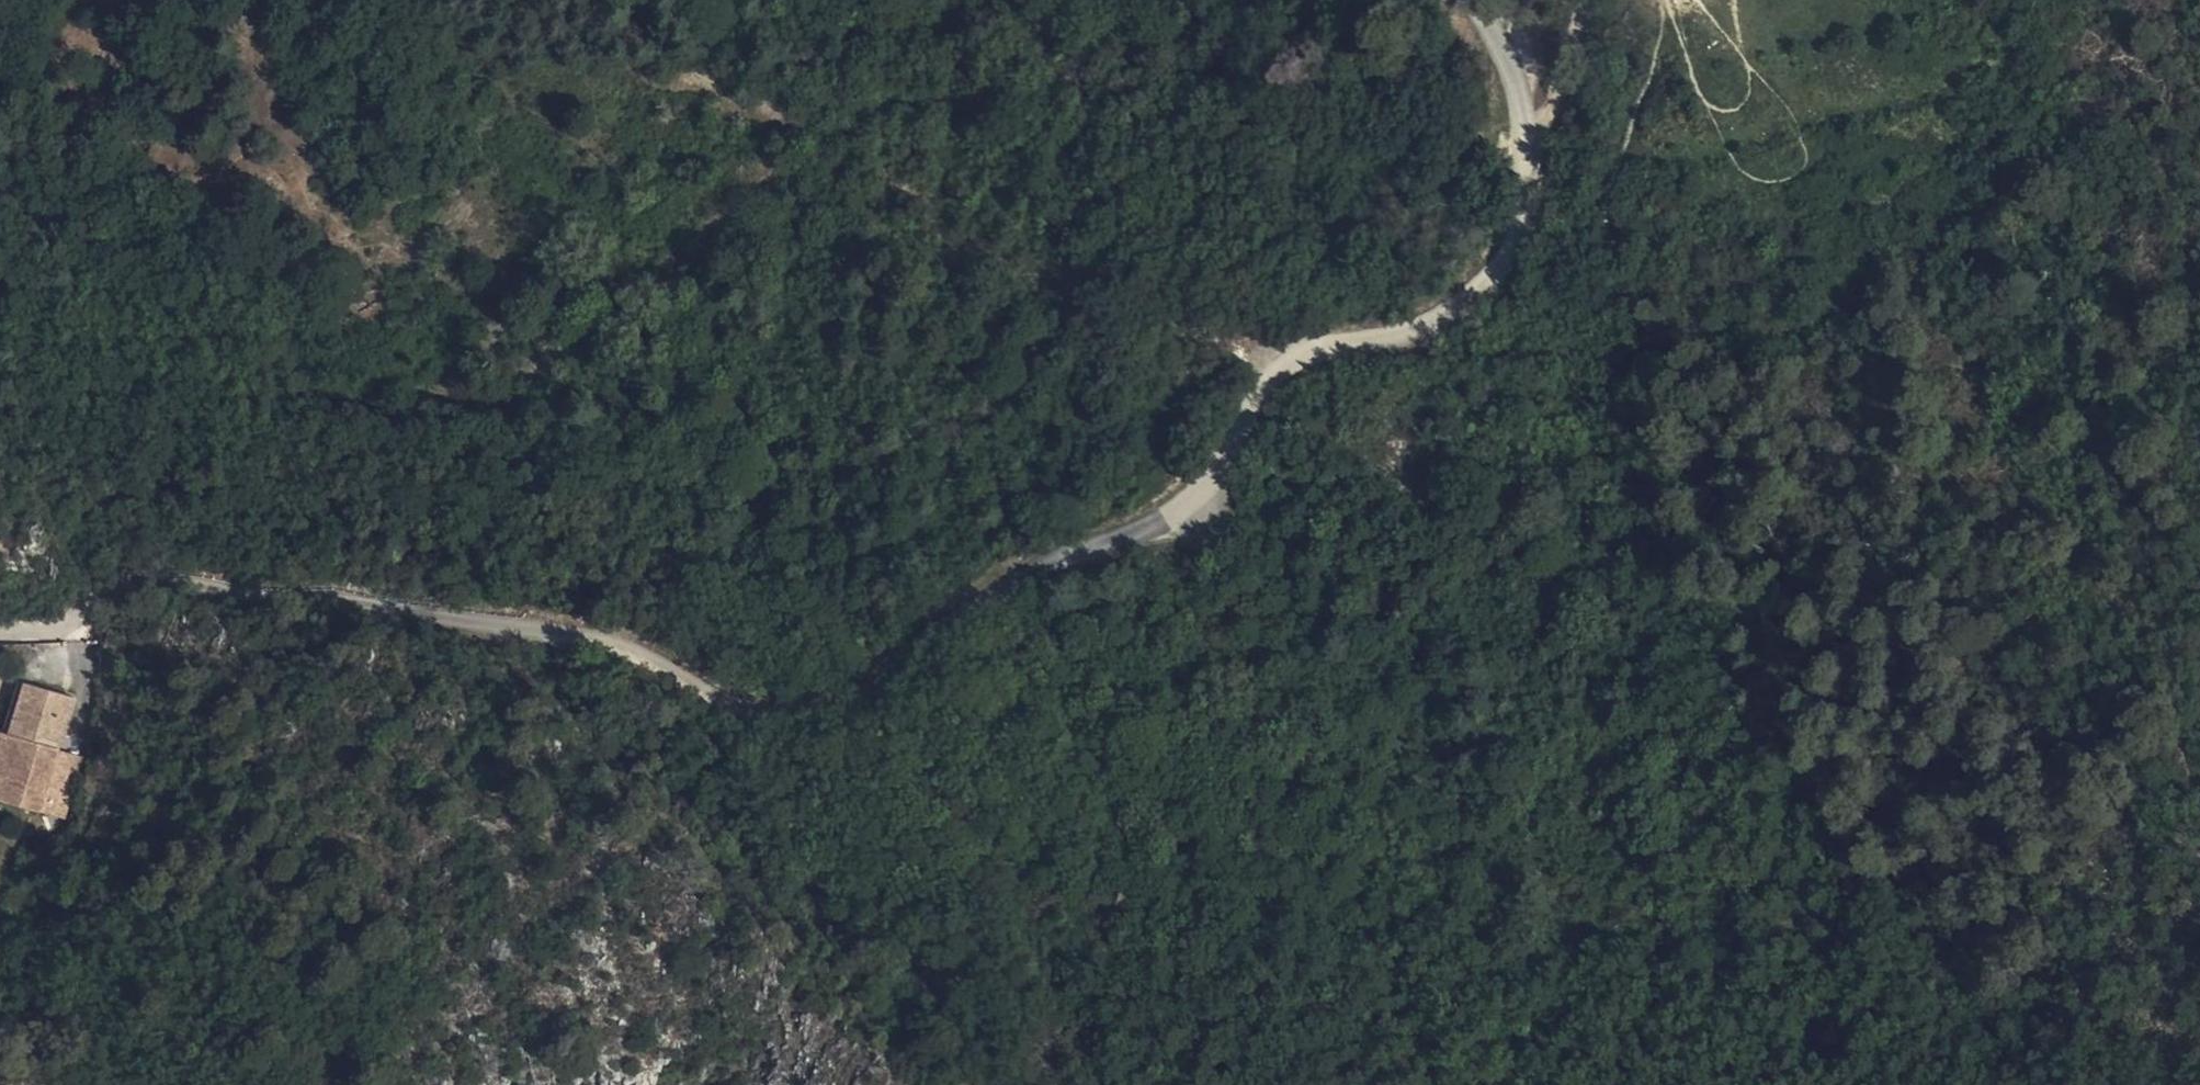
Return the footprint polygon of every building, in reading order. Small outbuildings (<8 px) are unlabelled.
[(86,705),(27,691),(15,743),(8,774),(45,783),(43,791),(74,799),(78,781),(68,778),(86,705)] [(8,774),(15,743),(10,742),(0,784),(0,807),(67,824),(74,799),(43,791),(45,783),(8,774)]
